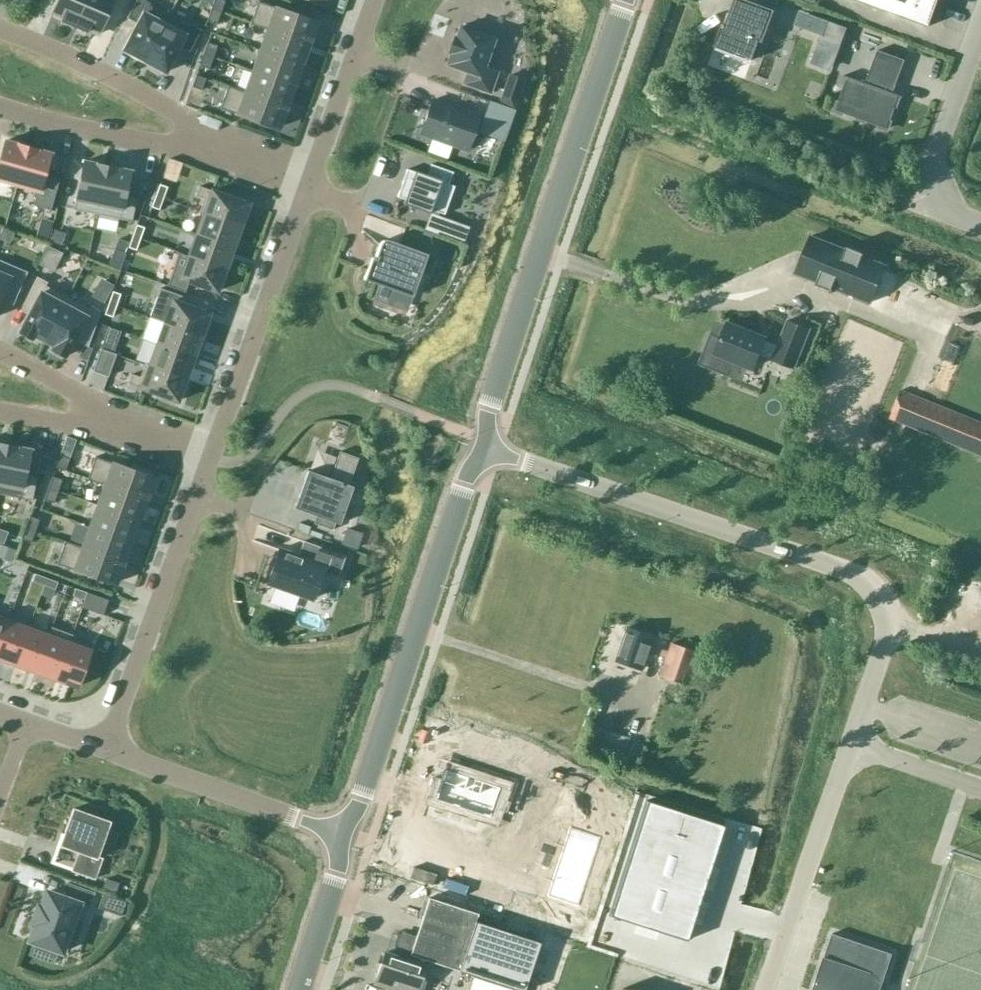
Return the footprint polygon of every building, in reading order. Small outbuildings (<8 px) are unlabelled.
[(52,15),(62,19),(61,21),(73,27),(85,0),(58,0),(52,15)] [(73,27),(87,32),(88,30),(98,35),(112,0),(85,0),(73,27)] [(123,50),(143,61),(168,15),(148,5),(149,3),(144,0),(135,0),(126,18),(137,24),(123,50)] [(222,0),(213,0),(210,9),(220,12),(224,1),(222,0)] [(772,11),(741,0),(736,0),(727,25),(722,24),(714,46),(751,60),(759,39),(761,40),(772,11)] [(929,26),(930,22),(926,21),(934,0),(858,0),(929,26)] [(269,30),(307,44),(315,22),(258,1),(250,24),(269,31),(269,30)] [(220,12),(210,9),(206,21),(216,24),(220,12)] [(168,15),(143,61),(164,72),(178,46),(189,51),(200,30),(188,24),(187,26),(168,15)] [(478,29),(465,24),(463,24),(462,28),(459,27),(455,38),(454,37),(448,53),(450,53),(446,64),(467,72),(463,83),(489,92),(496,72),(483,67),(493,39),(477,33),(478,29)] [(299,65),(307,44),(269,30),(269,31),(261,51),(299,65)] [(217,46),(207,42),(203,54),(212,57),(217,46)] [(905,60),(877,50),(865,82),(844,75),(844,76),(847,77),(835,109),(887,129),(895,107),(888,105),(892,94),(903,97),(903,96),(893,92),(905,60)] [(292,86),(299,65),(261,51),(254,72),(292,86)] [(203,54),(199,65),(208,69),(213,58),(203,54)] [(284,107),(292,86),(254,72),(246,93),(284,107)] [(524,79),(509,74),(500,102),(514,107),(524,79)] [(205,78),(195,75),(191,87),(201,90),(205,78)] [(276,129),(284,107),(246,93),(227,86),(219,108),(276,129)] [(478,117),(431,100),(419,134),(466,150),(478,117)] [(515,110),(488,100),(477,132),(504,142),(515,110)] [(0,155),(0,180),(16,185),(27,147),(4,141),(0,155)] [(50,153),(27,147),(16,185),(39,191),(50,153)] [(83,162),(73,210),(96,214),(106,166),(83,162)] [(406,169),(397,197),(404,200),(402,204),(429,214),(430,210),(444,215),(453,186),(448,184),(452,172),(430,164),(426,175),(406,169)] [(129,171),(106,166),(96,214),(131,221),(137,190),(126,188),(129,171)] [(167,187),(159,184),(155,196),(163,199),(167,187)] [(248,204),(199,186),(195,196),(203,199),(199,211),(242,227),(248,210),(246,209),(248,204)] [(163,199),(155,196),(151,207),(159,210),(163,199)] [(242,227),(199,211),(198,212),(203,214),(196,235),(232,248),(235,238),(237,239),(242,227)] [(430,215),(425,231),(463,244),(468,229),(430,215)] [(144,227),(136,224),(132,236),(140,239),(144,227)] [(232,248),(196,235),(188,256),(226,270),(231,258),(229,257),(232,248)] [(140,239),(132,236),(128,247),(136,250),(140,239)] [(796,273),(870,303),(885,265),(863,256),(864,253),(847,246),(845,249),(811,236),(796,273)] [(426,254),(387,240),(386,240),(385,240),(384,240),(383,240),(382,241),(381,241),(381,242),(380,242),(380,243),(379,243),(379,244),(375,256),(374,259),(371,258),(367,269),(363,279),(393,290),(392,293),(411,300),(426,254)] [(226,270),(188,256),(180,279),(216,292),(218,286),(220,287),(226,270)] [(0,265),(0,303),(3,296),(16,302),(27,277),(0,265)] [(22,305),(30,309),(19,331),(32,339),(34,335),(44,340),(67,297),(45,286),(46,282),(36,276),(22,305)] [(120,294),(112,291),(108,303),(116,305),(120,294)] [(89,309),(67,297),(44,340),(53,345),(52,349),(65,356),(77,334),(89,341),(100,311),(90,305),(89,309)] [(209,314),(173,300),(164,323),(203,337),(209,320),(207,319),(209,314)] [(116,305),(108,303),(104,314),(112,317),(116,305)] [(764,338),(728,324),(716,319),(698,364),(742,381),(749,366),(753,367),(758,354),(794,369),(811,329),(788,319),(778,345),(764,340),(764,338)] [(203,337),(164,323),(157,344),(193,357),(196,348),(198,349),(203,337)] [(104,340),(100,349),(112,353),(115,344),(104,340)] [(193,357),(157,344),(149,365),(145,363),(144,364),(187,379),(192,367),(190,367),(193,357)] [(116,354),(112,353),(100,349),(92,372),(107,377),(116,354)] [(187,379),(144,364),(140,377),(131,374),(128,383),(177,401),(179,396),(181,397),(187,379)] [(889,418),(980,455),(980,422),(901,390),(889,418)] [(6,445),(0,475),(0,484),(12,486),(10,496),(31,500),(36,477),(24,474),(29,450),(6,445)] [(313,523),(332,530),(358,458),(339,451),(329,478),(307,470),(295,503),(317,511),(313,523)] [(69,459),(59,455),(55,467),(65,470),(69,459)] [(106,486),(144,500),(152,477),(95,456),(86,479),(106,486)] [(61,480),(51,476),(47,488),(57,491),(61,480)] [(144,500),(106,486),(98,506),(136,520),(144,500)] [(57,491),(47,488),(43,500),(53,503),(57,491)] [(91,528),(129,541),(136,520),(98,506),(91,528)] [(39,519),(29,516),(25,528),(34,531),(39,519)] [(34,531),(25,528),(21,539),(30,543),(34,531)] [(83,548),(121,561),(129,541),(91,528),(83,548)] [(297,556),(278,549),(266,583),(311,599),(321,572),(337,578),(345,556),(303,540),(297,556)] [(113,584),(121,561),(83,548),(64,541),(56,564),(113,584)] [(17,550),(6,546),(3,553),(14,557),(17,550)] [(28,554),(17,550),(14,557),(25,561),(28,554)] [(58,574),(47,570),(44,578),(55,582),(58,574)] [(69,578),(58,574),(55,582),(67,586),(69,578)] [(99,589),(87,585),(85,592),(96,596),(99,589)] [(110,593),(99,589),(96,596),(107,600),(110,593)] [(8,617),(0,614),(0,640),(8,617)] [(0,640),(0,659),(14,664),(29,624),(8,617),(0,640)] [(29,624),(14,664),(35,671),(49,631),(29,624)] [(51,627),(35,671),(55,678),(69,638),(71,634),(51,627)] [(711,657),(695,651),(670,643),(667,652),(648,645),(652,636),(626,627),(614,660),(640,669),(646,651),(665,658),(659,676),(699,690),(711,657)] [(69,638),(55,678),(76,686),(80,674),(84,675),(88,665),(84,663),(90,646),(69,638)] [(490,817),(500,787),(446,769),(443,781),(440,781),(434,799),(490,817)] [(722,825),(644,799),(606,916),(684,941),(722,825)] [(113,823),(72,808),(59,845),(78,852),(71,871),(97,880),(104,860),(100,858),(113,823)] [(578,905),(600,837),(569,827),(547,895),(578,905)] [(116,885),(105,881),(102,888),(114,893),(116,885)] [(34,925),(29,940),(62,952),(67,937),(76,940),(83,920),(73,917),(78,904),(87,907),(92,893),(65,883),(61,896),(46,891),(41,906),(38,905),(31,924),(34,925)] [(126,901),(103,892),(97,908),(120,916),(126,901)] [(478,912),(429,897),(416,937),(402,933),(397,950),(401,951),(399,957),(384,952),(374,982),(389,987),(388,989),(418,989),(428,960),(522,989),(524,989),(539,941),(476,920),(478,912)] [(832,933),(813,989),(873,989),(876,980),(883,982),(892,954),(832,933)]
